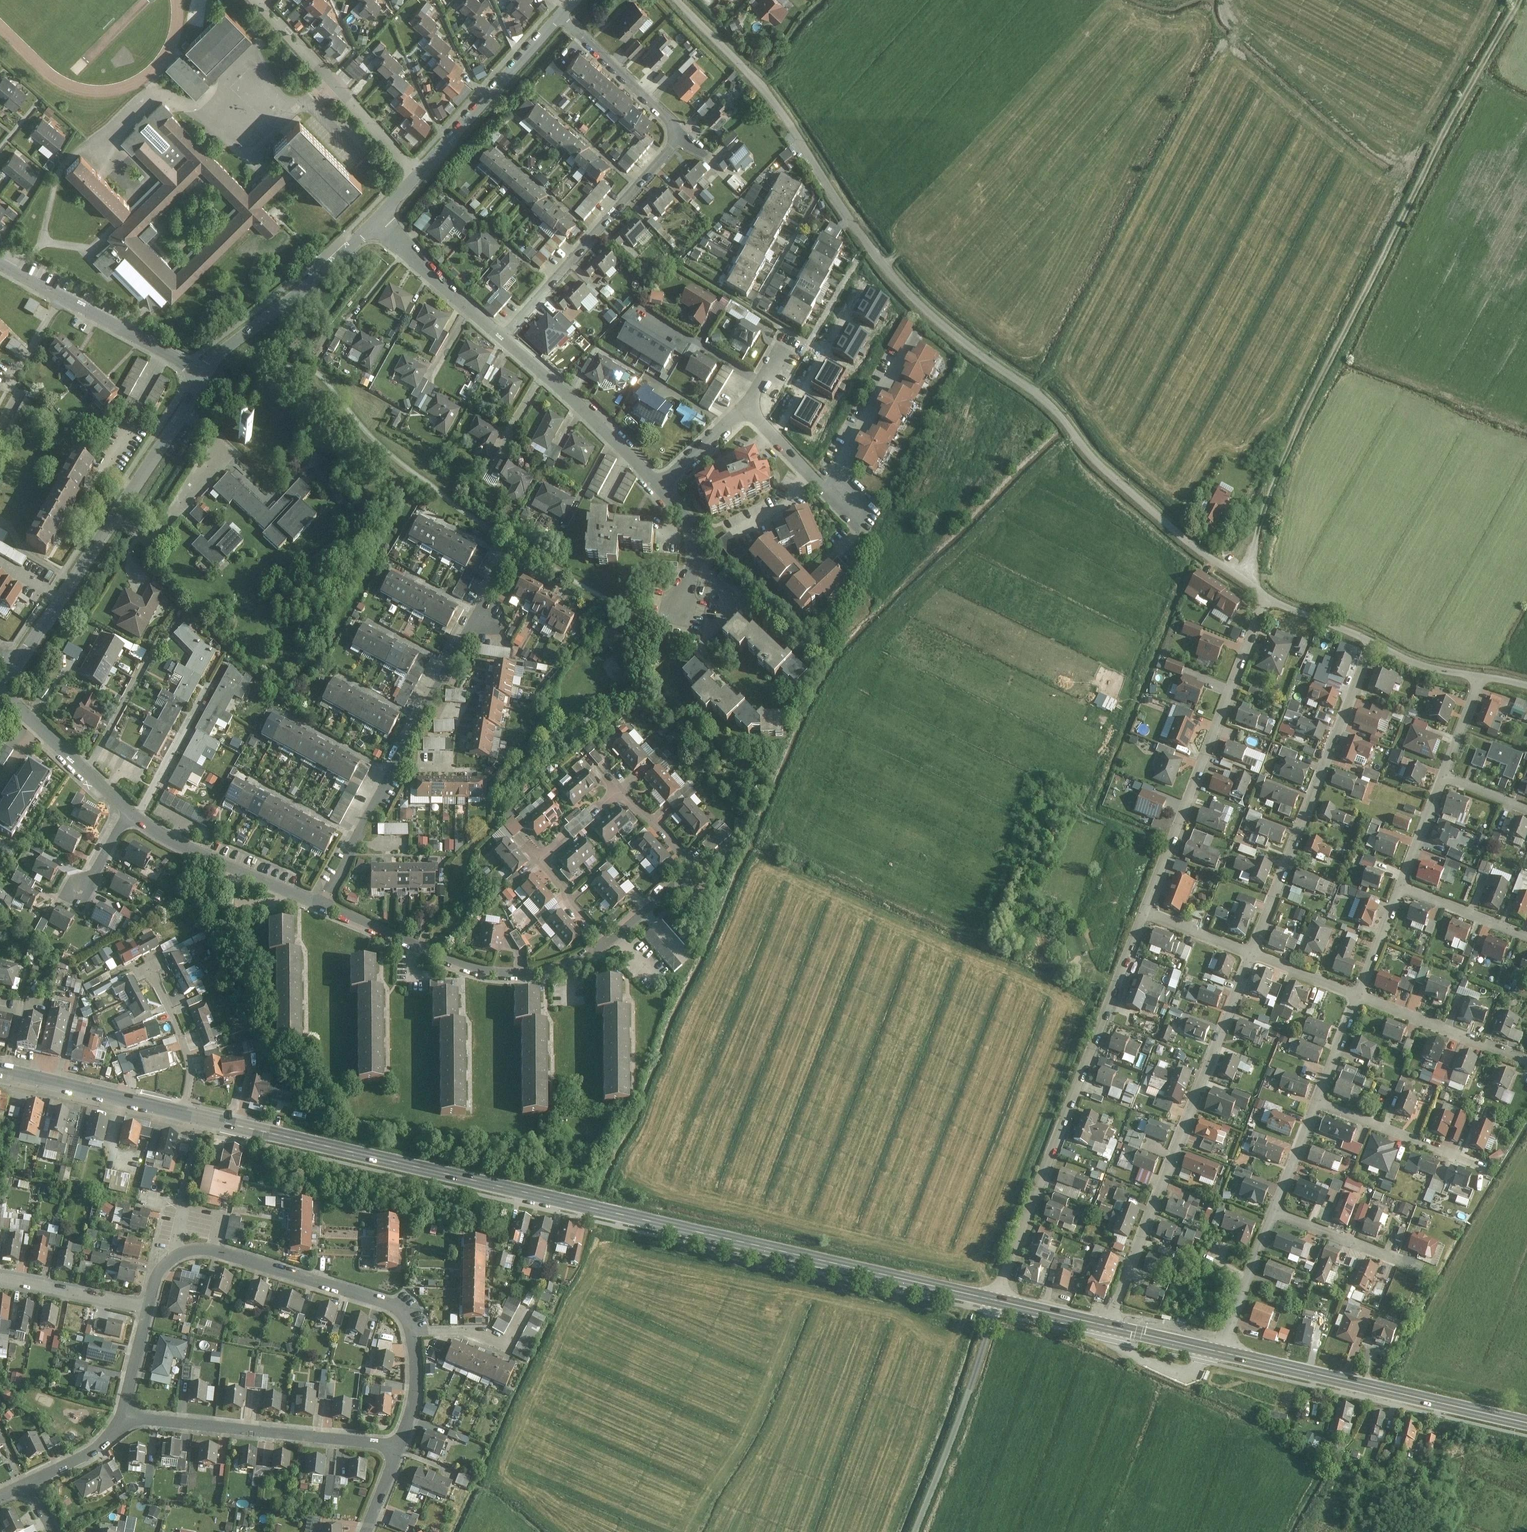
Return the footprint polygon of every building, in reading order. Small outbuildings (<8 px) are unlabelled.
[(325,0),(311,0),(305,6),(317,15),(328,3),(325,0)] [(382,5),(377,0),(363,0),(364,0),(358,8),(369,18),(382,5)] [(481,3),(477,0),(464,0),(467,2),(461,9),(470,16),(481,3)] [(534,9),(530,6),(534,1),(533,0),(515,0),(513,2),(518,5),(512,11),(524,21),(534,9)] [(777,0),(765,0),(756,9),(775,26),(789,11),(777,0)] [(625,39),(648,15),(634,1),(611,26),(625,39)] [(326,36),(337,23),(327,12),(332,7),(328,3),(317,15),(310,23),(314,27),(326,36)] [(425,37),(437,23),(427,15),(433,8),(428,3),(416,16),(420,19),(413,27),(425,37)] [(481,38),(488,29),(492,25),(481,16),(487,8),(481,3),(470,16),(476,21),(469,29),(481,38)] [(223,11),(165,67),(197,99),(255,41),(223,11)] [(521,22),(510,25),(513,34),(523,32),(521,22)] [(336,57),(347,44),(337,34),(343,27),(337,23),(326,36),(319,43),(336,57)] [(436,56),(446,43),(435,34),(439,29),(437,27),(439,24),(437,23),(425,37),(430,41),(426,47),(436,56)] [(492,59),(502,45),(491,35),(493,33),(488,29),(481,38),(484,41),(479,48),(492,59)] [(358,40),(367,42),(369,35),(360,33),(358,40)] [(643,56),(656,68),(669,54),(661,48),(670,40),(664,35),(643,56)] [(630,56),(642,43),(637,38),(625,51),(630,56)] [(387,75),(400,62),(389,52),(390,50),(386,47),(387,46),(381,41),(373,49),(384,57),(376,65),(387,75)] [(446,79),(458,65),(446,55),(452,48),(446,43),(436,56),(442,61),(434,69),(446,79)] [(578,75),(592,61),(581,51),(567,65),(578,75)] [(367,71),(353,59),(345,69),(359,81),(367,71)] [(578,75),(588,85),(602,71),(592,61),(578,75)] [(398,96),(409,82),(399,73),(405,66),(400,62),(387,75),(393,79),(387,87),(398,96)] [(672,85),(686,99),(700,84),(700,83),(707,76),(694,63),(672,85)] [(461,104),(473,91),(462,82),(464,79),(461,76),(464,71),(458,65),(446,79),(449,81),(443,89),(461,104)] [(612,80),(602,71),(588,85),(599,95),(612,80)] [(657,81),(663,85),(669,76),(663,72),(657,81)] [(2,99),(16,84),(4,74),(0,79),(0,97),(2,99)] [(612,80),(599,95),(610,105),(623,90),(612,80)] [(407,115),(418,103),(408,94),(415,87),(409,82),(398,96),(402,99),(396,107),(407,115)] [(16,84),(2,99),(13,109),(27,94),(16,84)] [(623,90),(610,105),(620,114),(632,102),(634,99),(623,90)] [(705,116),(717,128),(729,117),(722,110),(727,106),(719,98),(715,102),(717,104),(705,116)] [(79,154),(64,169),(120,225),(106,238),(110,242),(96,254),(139,298),(147,290),(161,304),(167,298),(170,302),(252,223),(267,239),(282,224),(264,206),(298,172),(336,209),(362,183),(299,119),(272,146),(280,155),(245,188),(170,114),(173,111),(162,101),(147,115),(145,113),(133,125),(135,126),(120,141),(159,177),(130,206),(79,154)] [(535,124),(548,111),(538,101),(525,115),(535,124)] [(643,112),(632,102),(620,114),(618,116),(629,125),(643,112)] [(406,125),(419,138),(431,127),(421,118),(427,111),(418,103),(407,115),(411,119),(406,125)] [(442,103),(433,107),(439,119),(448,114),(442,103)] [(535,124),(545,134),(558,120),(548,111),(535,124)] [(643,112),(629,125),(640,135),(653,122),(643,112)] [(30,133),(42,143),(54,128),(43,118),(30,133)] [(569,129),(558,120),(545,134),(556,143),(569,129)] [(489,134),(505,147),(511,140),(495,126),(489,134)] [(54,128),(42,143),(53,152),(66,138),(54,128)] [(569,129),(556,143),(566,153),(580,139),(569,129)] [(627,172),(655,141),(645,133),(618,164),(627,172)] [(728,147),(735,139),(731,135),(723,143),(728,147)] [(590,148),(580,139),(566,153),(576,162),(588,150),(590,148)] [(741,165),(751,155),(738,144),(730,152),(729,151),(716,164),(724,171),(731,164),(738,172),(743,167),(741,165)] [(364,158),(372,165),(373,166),(382,158),(373,150),(364,158)] [(490,174),(502,159),(491,150),(479,165),(490,174)] [(599,160),(588,150),(576,162),(575,164),(587,174),(599,160)] [(779,157),(784,164),(793,157),(789,150),(779,157)] [(0,166),(14,177),(26,162),(13,151),(0,166)] [(364,158),(356,166),(363,173),(372,165),(364,158)] [(502,159),(490,174),(501,184),(513,169),(502,159)] [(598,184),(610,170),(599,160),(587,174),(598,184)] [(697,183),(706,173),(694,160),(673,180),(681,187),(687,181),(694,188),(698,184),(697,183)] [(26,162),(14,177),(26,188),(39,172),(26,162)] [(524,178),(513,169),(501,184),(511,193),(524,178)] [(728,182),(737,190),(744,183),(736,174),(728,182)] [(777,184),(798,195),(802,187),(782,175),(777,184)] [(535,188),(524,178),(511,193),(522,203),(535,188)] [(584,220),(612,189),(602,181),(575,212),(584,220)] [(749,202),(753,205),(764,188),(756,182),(745,200),(741,197),(731,213),(739,218),(749,202)] [(777,184),(773,192),(774,192),(793,203),(798,195),(777,184)] [(459,194),(467,200),(472,193),(464,187),(459,194)] [(546,197),(535,188),(522,203),(533,212),(545,198),(546,197)] [(665,210),(675,200),(662,188),(653,196),(641,208),(648,215),(654,208),(662,215),(666,211),(665,210)] [(709,204),(715,198),(706,189),(700,195),(709,204)] [(691,199),(683,191),(679,195),(687,203),(691,199)] [(768,201),(789,213),(794,204),(793,203),(774,192),(768,201)] [(556,207),(545,198),(533,212),(532,213),(543,222),(556,207)] [(768,201),(763,210),(765,211),(784,222),(789,213),(768,201)] [(476,225),(449,204),(426,233),(441,244),(453,228),(461,234),(465,230),(469,234),(476,225)] [(556,207),(543,222),(554,231),(567,217),(556,207)] [(759,220),(780,232),(785,223),(784,222),(765,211),(759,220)] [(727,213),(722,220),(735,228),(739,221),(727,213)] [(577,226),(567,217),(554,231),(556,234),(560,230),(568,237),(577,226)] [(661,227),(651,218),(647,223),(657,232),(661,227)] [(647,231),(635,220),(626,228),(625,227),(612,240),(620,246),(626,240),(634,247),(638,243),(636,241),(647,231)] [(759,220),(754,229),(755,229),(775,240),(780,232),(759,220)] [(825,233),(837,239),(843,228),(831,222),(825,233)] [(501,246),(480,228),(464,246),(479,257),(482,254),(489,260),(501,246)] [(750,238),(770,250),(776,241),(775,240),(755,229),(750,238)] [(531,260),(540,268),(568,237),(560,230),(556,234),(531,260)] [(844,245),(823,234),(818,243),(820,244),(839,254),(844,245)] [(750,238),(745,247),(746,248),(766,259),(770,250),(750,238)] [(815,253),(834,264),(840,255),(839,254),(820,244),(815,253)] [(741,256),(761,268),(766,259),(746,248),(741,256)] [(618,262),(605,251),(597,259),(597,258),(584,272),(590,277),(598,268),(605,275),(618,262)] [(502,289),(523,265),(509,253),(500,263),(497,260),(490,268),(494,270),(487,278),(500,290),(501,290),(502,289)] [(834,264),(815,253),(810,262),(811,262),(829,273),(834,264)] [(741,256),(736,266),(737,266),(756,277),(761,268),(741,256)] [(805,272),(825,284),(831,274),(829,273),(811,262),(805,272)] [(732,275),(753,287),(758,278),(756,277),(737,266),(732,275)] [(821,292),(825,284),(805,272),(800,281),(801,281),(821,292)] [(768,295),(778,298),(785,277),(775,273),(768,295)] [(753,287),(732,275),(727,285),(747,297),(753,287)] [(796,290),(816,301),(821,292),(801,281),(796,290)] [(591,294),(578,282),(569,291),(557,303),(564,309),(570,303),(577,309),(591,294)] [(413,297),(388,284),(377,304),(393,312),(395,308),(404,313),(410,303),(413,297)] [(609,298),(615,289),(606,284),(600,293),(609,298)] [(717,301),(692,286),(681,303),(692,310),(687,317),(702,327),(717,301)] [(512,298),(502,289),(501,290),(500,290),(497,293),(499,294),(490,305),(487,303),(483,308),(494,317),(512,298)] [(796,290),(791,298),(793,299),(811,310),(816,301),(796,290)] [(869,291),(861,304),(882,316),(883,314),(889,303),(869,291)] [(664,293),(653,292),(651,304),(662,306),(664,293)] [(759,305),(768,310),(772,302),(763,297),(759,305)] [(39,305),(29,299),(24,309),(34,315),(39,305)] [(788,308),(808,320),(813,311),(811,310),(793,299),(788,308)] [(727,308),(742,314),(745,307),(730,301),(727,308)] [(415,306),(410,303),(404,313),(403,314),(409,317),(415,306)] [(858,310),(854,317),(875,329),(880,319),(882,316),(861,304),(858,310)] [(449,318),(424,305),(415,320),(425,326),(421,332),(435,340),(437,340),(442,330),(449,318)] [(788,308),(782,317),(803,329),(808,320),(788,308)] [(561,327),(549,315),(540,324),(539,323),(527,336),(534,343),(536,341),(538,342),(542,338),(547,342),(561,327)] [(762,331),(744,320),(733,338),(751,348),(762,331)] [(899,354),(915,326),(906,321),(890,349),(899,354)] [(630,325),(620,342),(654,362),(651,367),(661,374),(664,368),(664,369),(675,351),(669,348),(635,327),(630,324),(630,325)] [(848,327),(840,340),(861,352),(863,350),(869,339),(848,327)] [(448,333),(442,330),(437,340),(435,340),(428,353),(436,356),(448,333)] [(384,345),(359,332),(351,348),(363,355),(358,365),(370,371),(384,345)] [(335,338),(329,347),(334,350),(340,341),(335,338)] [(21,346),(11,339),(5,349),(15,355),(21,346)] [(89,368),(60,339),(47,352),(76,381),(89,368)] [(491,354),(466,340),(457,357),(466,362),(464,366),(478,373),(480,374),(485,364),(491,354)] [(837,346),(833,353),(854,365),(860,354),(861,352),(840,340),(837,346)] [(901,389),(918,397),(926,383),(925,383),(927,378),(932,381),(939,368),(935,366),(940,356),(922,346),(918,352),(916,351),(913,357),(911,356),(907,364),(908,365),(905,370),(907,372),(903,379),(905,380),(901,389)] [(558,362),(567,354),(562,349),(553,357),(558,362)] [(697,354),(687,370),(695,375),(696,373),(701,376),(699,378),(707,382),(717,366),(697,354)] [(427,369),(402,355),(393,371),(402,376),(400,380),(414,389),(416,389),(422,378),(427,369)] [(565,372),(575,365),(569,355),(559,362),(565,372)] [(626,372),(598,355),(593,364),(586,375),(585,377),(600,385),(604,380),(617,388),(618,386),(623,389),(631,377),(625,374),(626,372)] [(124,394),(129,397),(148,363),(138,357),(122,387),(127,389),(124,394)] [(586,375),(593,364),(588,361),(581,372),(586,375)] [(820,376),(812,388),(833,401),(839,390),(840,388),(842,385),(848,375),(827,363),(820,376)] [(490,366),(485,364),(480,374),(478,373),(474,381),(481,384),(483,380),(490,366)] [(499,371),(490,366),(483,380),(492,385),(499,371)] [(709,410),(733,371),(724,366),(700,405),(709,410)] [(117,396),(89,368),(76,381),(104,409),(117,396)] [(523,381),(500,369),(499,371),(492,385),(504,391),(499,401),(510,407),(523,381)] [(153,411),(170,381),(160,375),(144,405),(153,411)] [(428,381),(422,378),(416,389),(414,389),(410,396),(418,400),(421,394),(428,381)] [(668,415),(673,409),(652,396),(654,392),(644,386),(635,400),(640,403),(638,407),(640,408),(637,414),(638,415),(636,417),(653,428),(655,425),(662,429),(670,416),(668,415)] [(877,433),(894,442),(903,426),(902,425),(904,421),(908,423),(915,410),(912,408),(918,397),(901,389),(899,388),(895,396),(893,395),(890,400),(885,397),(879,407),(885,410),(883,414),(885,415),(881,422),(883,423),(877,433)] [(426,413),(433,400),(421,394),(418,400),(414,407),(426,413)] [(460,409),(435,395),(433,400),(426,413),(438,420),(433,429),(445,436),(460,409)] [(138,415),(144,405),(129,397),(123,407),(138,415)] [(34,403),(24,398),(0,440),(0,451),(5,454),(34,403)] [(799,412),(791,424),(812,436),(818,426),(819,424),(821,421),(827,411),(806,399),(799,412)] [(685,417),(681,424),(690,430),(694,423),(704,429),(709,421),(682,404),(677,412),(685,417)] [(551,443),(564,419),(548,411),(531,442),(546,450),(548,450),(551,443)] [(501,431),(477,417),(468,434),(481,441),(475,451),(485,456),(487,457),(493,447),(501,431)] [(245,430),(237,439),(247,448),(255,439),(245,430)] [(861,458),(857,465),(877,475),(882,466),(885,467),(892,453),(889,452),(894,442),(877,433),(875,432),(872,439),(870,438),(868,442),(863,439),(857,449),(862,452),(860,457),(861,458)] [(595,447),(572,435),(562,453),(585,465),(595,447)] [(556,446),(551,443),(548,450),(546,450),(543,455),(549,458),(556,446)] [(562,449),(556,446),(549,458),(555,462),(562,449)] [(499,450),(493,447),(487,457),(485,456),(483,461),(491,465),(495,458),(499,450)] [(598,495),(616,459),(607,454),(588,490),(598,495)] [(720,485),(719,481),(716,482),(714,475),(704,478),(705,481),(695,485),(701,501),(703,501),(710,518),(742,506),(741,503),(757,497),(756,495),(771,490),(768,479),(771,478),(769,470),(760,473),(759,470),(763,469),(757,454),(735,461),(739,474),(727,479),(728,483),(720,485)] [(58,486),(75,498),(91,468),(72,457),(55,484),(58,486)] [(336,464),(324,457),(319,467),(331,474),(336,464)] [(500,461),(495,458),(491,465),(486,474),(491,477),(500,461)] [(534,478),(500,461),(491,477),(498,481),(499,479),(512,486),(505,498),(517,504),(523,492),(525,493),(534,478)] [(624,504),(637,478),(628,473),(615,499),(624,504)] [(228,475),(214,490),(229,505),(233,501),(267,532),(263,536),(279,551),(290,539),(294,543),(317,517),(301,504),(312,492),(300,481),(269,513),(228,475)] [(575,500),(543,483),(534,500),(550,508),(548,512),(563,520),(564,521),(568,512),(575,500)] [(41,513),(62,526),(78,500),(75,498),(58,486),(41,513)] [(1219,490),(1210,506),(1222,512),(1230,496),(1219,490)] [(208,515),(198,506),(189,516),(199,524),(208,515)] [(1210,506),(1203,519),(1208,522),(1207,525),(1208,526),(1211,528),(1212,528),(1214,525),(1215,526),(1222,512),(1210,506)] [(824,549),(809,510),(783,521),(788,535),(777,540),(780,548),(777,549),(773,541),(769,542),(750,561),(804,616),(816,605),(822,605),(825,602),(829,605),(848,586),(844,581),(851,573),(838,560),(812,583),(781,553),(794,547),(799,559),(824,549)] [(574,515),(568,512),(564,521),(563,520),(561,524),(568,527),(574,515)] [(23,542),(44,556),(62,526),(41,513),(23,542)] [(641,527),(615,524),(614,533),(608,532),(609,515),(589,514),(589,523),(586,523),(585,530),(587,530),(586,544),(584,544),(584,551),(585,551),(584,561),(597,561),(597,567),(606,567),(607,565),(618,565),(619,545),(623,546),(623,548),(631,548),(630,551),(643,551),(643,555),(653,555),(654,533),(640,531),(641,527)] [(409,538),(422,546),(434,527),(420,519),(409,538)] [(192,547),(216,570),(244,542),(225,526),(208,544),(201,538),(192,547)] [(9,532),(0,527),(0,552),(23,565),(28,556),(3,543),(9,532)] [(444,533),(434,527),(422,546),(433,552),(444,533)] [(456,540),(444,533),(433,552),(445,559),(456,540)] [(467,546),(456,540),(445,559),(456,566),(467,546)] [(478,552),(467,546),(456,566),(466,572),(478,552)] [(480,547),(478,552),(466,572),(454,595),(464,600),(489,552),(480,547)] [(1199,573),(1186,594),(1195,600),(1199,595),(1215,606),(1214,607),(1226,590),(1199,573)] [(380,594),(392,601),(403,581),(392,575),(380,594)] [(0,604),(12,585),(4,580),(0,586),(0,604)] [(522,603),(533,584),(524,580),(513,598),(522,603)] [(414,588),(403,581),(392,601),(403,607),(414,588)] [(540,594),(542,590),(533,584),(522,603),(532,608),(540,594)] [(12,585),(0,604),(10,611),(23,593),(12,585)] [(124,590),(111,614),(121,619),(116,628),(140,641),(166,594),(149,585),(142,599),(124,590)] [(426,593),(414,588),(403,607),(414,613),(426,593)] [(1226,590),(1214,607),(1216,609),(1230,618),(1231,619),(1242,603),(1225,592),(1226,590)] [(437,599),(426,593),(414,613),(426,619),(437,599)] [(538,617),(549,599),(540,594),(532,608),(529,613),(538,617)] [(448,605),(437,599),(426,619),(436,625),(448,605)] [(556,608),(558,604),(549,599),(538,617),(547,623),(556,608)] [(459,612),(448,605),(436,625),(447,631),(459,612)] [(554,632),(564,613),(556,608),(547,623),(545,628),(554,632)] [(563,637),(574,618),(564,613),(554,632),(563,637)] [(752,634),(739,622),(723,639),(742,656),(746,650),(761,663),(758,667),(777,682),(781,678),(797,691),(810,676),(789,658),(787,660),(754,631),(752,634)] [(1187,624),(1183,633),(1199,639),(1203,630),(1187,624)] [(202,678),(216,652),(205,646),(184,625),(173,636),(193,655),(185,669),(202,678)] [(1238,633),(1222,626),(1220,633),(1236,639),(1238,633)] [(353,648),(364,654),(375,635),(364,628),(353,648)] [(89,656),(113,669),(124,648),(100,635),(89,656)] [(386,641),(375,635),(364,654),(375,660),(386,641)] [(1204,638),(1197,655),(1217,662),(1224,646),(1204,638)] [(1269,638),(1257,668),(1275,674),(1278,665),(1283,667),(1291,647),(1274,640),(1269,638)] [(397,647),(386,641),(375,660),(386,666),(397,647)] [(510,651),(474,645),(472,655),(509,661),(510,651)] [(408,653),(397,647),(386,666),(397,672),(408,653)] [(419,659),(408,653),(397,672),(408,678),(419,659)] [(1320,666),(1317,675),(1329,680),(1343,685),(1352,660),(1338,654),(1336,661),(1332,670),(1323,667),(1320,666)] [(421,655),(419,659),(408,678),(395,703),(405,708),(431,660),(421,655)] [(113,669),(89,656),(78,676),(102,689),(113,669)] [(1169,661),(1165,669),(1181,675),(1185,667),(1169,661)] [(547,671),(548,664),(524,662),(523,669),(547,671)] [(1315,675),(1318,665),(1307,662),(1304,672),(1315,675)] [(492,664),(490,675),(511,678),(513,668),(492,664)] [(716,685),(696,665),(683,678),(698,694),(691,700),(702,712),(701,713),(706,718),(710,713),(728,729),(733,722),(749,737),(752,734),(762,734),(762,739),(784,738),(784,715),(767,716),(764,712),(757,719),(743,705),(740,707),(728,695),(724,699),(714,688),(716,685)] [(202,678),(185,669),(179,666),(175,675),(184,680),(174,698),(185,704),(187,705),(202,678)] [(230,667),(209,705),(225,714),(234,698),(242,702),(247,691),(240,688),(244,680),(230,667)] [(1376,669),(1368,689),(1390,698),(1398,676),(1390,672),(1389,675),(1376,669)] [(490,675),(489,686),(510,689),(511,678),(490,675)] [(1184,675),(1175,699),(1186,703),(1188,700),(1198,704),(1204,687),(1194,683),(1196,680),(1184,675)] [(322,703),(334,709),(345,689),(333,683),(322,703)] [(1313,685),(1308,699),(1333,709),(1338,695),(1313,685)] [(489,686),(487,696),(504,698),(508,699),(510,689),(489,686)] [(345,689),(334,709),(345,715),(356,695),(345,689)] [(1433,692),(1419,690),(1418,697),(1432,699),(1433,692)] [(158,722),(171,730),(185,704),(174,698),(162,691),(157,700),(167,705),(158,722)] [(466,692),(446,691),(445,703),(466,704),(466,692)] [(1095,705),(1113,712),(1118,700),(1099,693),(1095,705)] [(367,702),(356,695),(345,715),(356,721),(367,702)] [(481,704),(502,708),(504,698),(487,696),(482,695),(481,704)] [(1481,724),(1495,730),(1507,700),(1496,696),(1494,704),(1489,702),(1481,724)] [(1462,704),(1446,698),(1437,721),(1453,727),(1462,704)] [(1289,711),(1299,713),(1301,702),(1291,700),(1289,711)] [(378,707),(367,702),(356,721),(367,727),(378,707)] [(95,731),(103,716),(82,704),(74,719),(95,731)] [(481,704),(479,715),(501,718),(502,708),(481,704)] [(195,732),(197,733),(209,739),(218,721),(228,726),(233,718),(225,714),(209,705),(195,732)] [(1374,705),(1372,711),(1383,716),(1381,720),(1387,722),(1391,712),(1374,705)] [(389,714),(378,707),(367,727),(378,733),(389,714)] [(1177,708),(1173,719),(1177,720),(1190,725),(1194,714),(1178,707),(1177,708)] [(1514,707),(1510,716),(1526,722),(1526,721),(1526,713),(1514,707)] [(1273,719),(1245,709),(1239,724),(1267,734),(1273,719)] [(1360,710),(1355,724),(1365,728),(1364,731),(1375,735),(1381,720),(1383,716),(1372,711),(1370,714),(1360,710)] [(1335,726),(1337,718),(1319,711),(1316,719),(1335,726)] [(400,720),(389,714),(378,733),(389,740),(400,720)] [(479,715),(477,725),(494,728),(499,729),(501,718),(479,715)] [(1293,716),(1288,727),(1309,735),(1308,738),(1320,742),(1326,729),(1313,724),(1312,726),(1300,722),(1301,720),(1293,716)] [(143,749),(157,757),(171,730),(158,722),(148,717),(143,726),(153,731),(143,749)] [(283,724),(271,718),(261,737),(272,743),(283,724)] [(1169,741),(1168,742),(1186,749),(1195,727),(1190,725),(1177,720),(1169,741)] [(455,721),(433,722),(433,734),(455,733),(455,721)] [(294,730),(283,724),(272,743),(284,749),(294,730)] [(470,735),(492,739),(494,728),(477,725),(472,724),(470,735)] [(1447,740),(1415,728),(1406,749),(1439,762),(1447,740)] [(305,736),(294,730),(284,749),(294,755),(305,736)] [(612,746),(623,758),(639,745),(628,732),(612,746)] [(197,733),(183,759),(196,767),(206,748),(216,753),(220,745),(209,739),(197,733)] [(470,735),(469,745),(491,748),(492,739),(470,735)] [(315,742),(305,736),(294,755),(305,760),(315,742)] [(152,760),(110,738),(105,748),(147,770),(152,760)] [(1350,738),(1341,760),(1353,765),(1354,762),(1363,766),(1365,765),(1367,759),(1368,760),(1373,747),(1362,743),(1362,742),(1350,738)] [(452,739),(423,739),(423,752),(452,752),(452,739)] [(327,748),(315,742),(305,760),(317,767),(327,748)] [(4,765),(14,750),(5,743),(0,750),(0,763),(4,765)] [(1262,755),(1232,743),(1227,758),(1257,769),(1262,755)] [(1476,767),(1486,770),(1491,759),(1511,767),(1507,778),(1518,782),(1526,758),(1526,755),(1497,744),(1492,756),(1481,752),(1476,767)] [(491,748),(469,745),(467,756),(489,759),(491,748)] [(639,745),(623,758),(634,771),(650,757),(649,756),(639,745)] [(1159,745),(1156,753),(1164,756),(1164,755),(1173,759),(1176,752),(1159,745)] [(1304,752),(1314,755),(1316,750),(1306,746),(1304,752)] [(649,756),(650,757),(654,761),(663,753),(665,752),(660,747),(649,756)] [(338,754),(327,748),(317,767),(327,772),(338,754)] [(1283,748),(1279,757),(1287,761),(1287,760),(1295,763),(1298,755),(1283,748)] [(604,760),(595,749),(589,754),(598,765),(604,760)] [(1408,756),(1397,752),(1392,764),(1404,768),(1408,756)] [(668,759),(663,753),(654,761),(658,767),(661,764),(668,759)] [(348,760),(338,754),(327,772),(338,778),(348,760)] [(1164,756),(1155,780),(1172,786),(1181,762),(1173,759),(1164,755),(1164,756)] [(25,757),(0,799),(0,826),(17,836),(54,775),(25,757)] [(578,763),(584,769),(587,773),(592,769),(583,758),(578,763)] [(183,759),(168,785),(182,793),(192,775),(201,780),(206,772),(196,767),(183,759)] [(360,766),(348,760),(338,778),(350,784),(360,766)] [(1223,760),(1221,766),(1233,769),(1234,764),(1223,760)] [(1287,761),(1280,777),(1302,786),(1309,769),(1295,763),(1287,760),(1287,761)] [(362,762),(360,766),(350,784),(331,820),(340,825),(372,767),(362,762)] [(645,778),(654,789),(671,776),(661,764),(658,767),(645,778)] [(1433,771),(1420,766),(1414,782),(1427,787),(1433,771)] [(584,769),(572,780),(587,796),(598,785),(587,773),(584,769)] [(1372,785),(1339,772),(1334,785),(1356,794),(1355,797),(1365,801),(1372,785)] [(210,774),(206,781),(214,786),(219,779),(210,774)] [(1216,776),(1210,790),(1231,798),(1232,795),(1244,800),(1252,779),(1239,774),(1235,784),(1216,776)] [(671,776),(654,789),(665,802),(679,790),(681,789),(671,776)] [(415,800),(430,801),(430,780),(416,780),(415,800)] [(443,780),(430,780),(430,801),(443,801),(443,780)] [(457,780),(443,780),(443,801),(456,801),(457,780)] [(468,780),(457,780),(456,801),(468,801),(468,780)] [(481,781),(468,780),(468,801),(481,801),(481,781)] [(586,795),(572,780),(560,791),(574,806),(586,795)] [(247,789),(236,783),(225,802),(236,808),(247,789)] [(688,783),(681,789),(679,790),(684,795),(693,788),(688,783)] [(1266,785),(1261,799),(1282,807),(1279,814),(1290,818),(1293,809),(1294,810),(1299,796),(1287,792),(1287,793),(1266,785)] [(697,793),(693,788),(684,795),(688,801),(691,798),(697,793)] [(258,795),(247,789),(236,808),(247,815),(258,795)] [(1143,792),(1136,810),(1144,813),(1145,816),(1154,820),(1155,818),(1159,819),(1166,802),(1143,792)] [(81,807),(86,796),(78,793),(73,803),(81,807)] [(213,818),(165,793),(160,803),(207,828),(213,818)] [(1476,802),(1454,793),(1446,813),(1468,822),(1476,802)] [(269,801),(258,795),(247,815),(258,821),(269,801)] [(675,812),(685,824),(701,810),(691,798),(688,801),(675,812)] [(548,800),(536,810),(550,825),(562,815),(548,800)] [(280,807),(269,801),(258,821),(269,827),(280,807)] [(1353,814),(1329,804),(1323,819),(1348,828),(1353,814)] [(1415,813),(1417,808),(1407,804),(1405,809),(1415,813)] [(103,812),(87,805),(80,819),(96,827),(103,812)] [(617,806),(605,817),(619,832),(631,821),(625,814),(617,806)] [(291,814),(280,807),(269,827),(280,833),(291,814)] [(575,818),(580,823),(590,814),(586,809),(575,818)] [(401,820),(413,820),(413,810),(401,810),(401,820)] [(526,824),(538,836),(550,825),(536,810),(524,821),(526,824)] [(629,810),(625,814),(631,821),(634,824),(638,821),(629,810)] [(701,810),(685,824),(695,836),(711,822),(701,810)] [(1203,810),(1197,823),(1224,834),(1228,825),(1220,822),(1222,817),(1214,814),(1209,812),(1203,810)] [(302,820),(291,814),(280,833),(291,839),(302,820)] [(584,829),(595,819),(590,814),(580,823),(584,829)] [(1419,822),(1400,815),(1396,826),(1414,833),(1419,822)] [(526,824),(524,821),(519,816),(515,819),(522,827),(526,824)] [(605,817),(593,827),(607,843),(619,832),(605,817)] [(569,832),(580,823),(575,818),(565,827),(569,832)] [(749,819),(736,818),(735,831),(748,832),(749,819)] [(1377,837),(1378,837),(1383,822),(1373,819),(1370,831),(1378,833),(1377,837)] [(1520,819),(1513,834),(1526,840),(1526,822),(1520,819)] [(313,826),(302,820),(291,839),(302,845),(313,826)] [(1259,836),(1256,845),(1266,849),(1269,840),(1281,845),(1286,831),(1261,821),(1259,825),(1255,835),(1259,836)] [(574,838),(584,829),(580,823),(569,832),(574,838)] [(734,834),(726,824),(702,844),(711,853),(734,834)] [(408,825),(377,825),(377,837),(408,837),(408,825)] [(1463,831),(1443,825),(1437,842),(1457,849),(1463,831)] [(323,832),(313,826),(302,845),(312,851),(323,832)] [(498,830),(507,840),(512,836),(503,826),(498,830)] [(83,837),(64,827),(56,844),(74,854),(83,837)] [(334,838),(323,832),(312,851),(324,857),(334,838)] [(1504,835),(1496,832),(1492,843),(1501,846),(1504,835)] [(646,858),(661,845),(650,833),(641,841),(635,846),(646,858)] [(1405,844),(1382,835),(1376,851),(1399,860),(1405,844)] [(1489,839),(1482,836),(1477,849),(1484,852),(1489,839)] [(635,846),(641,841),(637,837),(628,844),(632,848),(635,846)] [(419,838),(419,848),(428,848),(428,838),(419,838)] [(581,838),(569,848),(583,864),(595,853),(581,838)] [(1339,847),(1320,839),(1315,853),(1334,861),(1339,847)] [(455,850),(455,840),(445,840),(445,850),(455,850)] [(503,863),(517,851),(507,840),(493,851),(503,863)] [(47,848),(36,842),(32,850),(43,856),(47,848)] [(154,852),(135,842),(126,859),(145,868),(154,852)] [(1189,843),(1184,857),(1216,869),(1219,861),(1219,860),(1209,857),(1210,854),(1208,853),(1209,851),(1202,848),(1189,843)] [(661,845),(646,858),(657,871),(672,857),(661,845)] [(1251,856),(1253,850),(1242,845),(1240,851),(1251,856)] [(569,848),(557,858),(571,874),(583,864),(569,848)] [(517,872),(527,864),(517,851),(503,863),(513,876),(517,872)] [(1375,868),(1378,858),(1366,854),(1363,864),(1375,868)] [(59,866),(42,857),(34,871),(52,881),(59,866)] [(1238,858),(1234,869),(1251,876),(1250,880),(1265,886),(1272,866),(1257,860),(1256,864),(1238,858)] [(1447,870),(1427,863),(1421,879),(1442,887),(1447,872),(1453,874),(1454,871),(1462,874),(1465,866),(1450,861),(1447,870)] [(396,868),(383,869),(383,894),(396,894),(396,868)] [(410,868),(396,868),(396,894),(410,894),(410,868)] [(422,868),(410,868),(410,894),(422,894),(422,868)] [(435,868),(422,868),(422,894),(435,894),(435,868)] [(1475,880),(1477,871),(1468,868),(1465,877),(1475,880)] [(383,869),(370,869),(370,895),(383,894),(383,869)] [(1393,877),(1371,869),(1365,886),(1386,894),(1393,877)] [(591,885),(602,897),(618,883),(607,871),(591,885)] [(510,885),(521,876),(517,872),(513,876),(506,881),(510,885)] [(1327,882),(1302,872),(1296,886),(1322,895),(1327,882)] [(138,884),(119,874),(111,889),(130,900),(138,884)] [(1515,881),(1497,874),(1485,903),(1503,911),(1515,881)] [(519,887),(529,899),(544,887),(533,875),(526,881),(519,887)] [(519,887),(526,881),(521,876),(510,885),(515,891),(519,887)] [(1177,876),(1165,906),(1179,912),(1182,904),(1186,906),(1195,883),(1177,876)] [(618,883),(602,897),(612,909),(628,896),(618,883)] [(40,893),(24,884),(15,899),(32,908),(40,893)] [(1301,896),(1303,890),(1293,886),(1291,892),(1301,896)] [(545,907),(554,899),(544,887),(529,899),(540,911),(545,907)] [(348,900),(357,903),(359,895),(350,892),(348,900)] [(1375,897),(1362,892),(1359,900),(1366,902),(1359,922),(1376,929),(1384,908),(1373,904),(1375,897)] [(1524,893),(1515,915),(1526,920),(1526,894),(1524,893)] [(1435,910),(1416,903),(1410,922),(1429,929),(1427,933),(1435,935),(1439,925),(1431,922),(1435,910)] [(118,915),(100,905),(93,920),(110,929),(118,915)] [(1240,905),(1230,932),(1245,937),(1251,921),(1253,922),(1254,920),(1252,919),(1255,911),(1240,905)] [(1193,915),(1202,919),(1206,910),(1197,906),(1193,915)] [(1217,906),(1216,917),(1229,918),(1230,907),(1217,906)] [(76,916),(59,907),(51,922),(68,932),(76,916)] [(131,920),(135,912),(124,907),(120,914),(131,920)] [(534,916),(538,921),(549,912),(545,907),(540,911),(534,916)] [(1298,908),(1295,918),(1303,921),(1306,911),(1298,908)] [(556,935),(572,921),(561,909),(553,916),(546,922),(556,935)] [(542,925),(546,922),(553,916),(549,912),(538,921),(542,925)] [(698,943),(670,912),(662,919),(689,950),(698,943)] [(1275,921),(1283,924),(1285,918),(1277,915),(1275,921)] [(42,934),(49,922),(43,918),(36,930),(42,934)] [(277,951),(295,951),(295,921),(271,922),(271,951),(277,951)] [(572,921),(556,935),(567,947),(582,933),(572,921)] [(1336,931),(1315,922),(1305,948),(1327,956),(1336,931)] [(1476,929),(1458,922),(1451,941),(1457,943),(1459,939),(1471,943),(1476,929)] [(482,939),(481,949),(498,952),(500,942),(503,943),(505,927),(483,923),(480,939),(482,939)] [(1299,937),(1277,928),(1271,946),(1292,954),(1299,937)] [(682,964),(651,929),(643,937),(674,971),(682,964)] [(526,945),(516,930),(510,934),(519,949),(526,945)] [(1182,940),(1158,931),(1152,945),(1177,954),(1182,940)] [(144,940),(137,943),(143,956),(162,946),(153,932),(142,938),(144,940)] [(579,942),(582,945),(590,938),(587,935),(579,942)] [(1512,946),(1489,938),(1483,955),(1506,964),(1512,946)] [(118,953),(125,965),(143,956),(137,943),(130,946),(126,940),(117,945),(121,951),(118,953)] [(110,946),(99,952),(105,963),(116,957),(110,946)] [(166,959),(175,977),(188,970),(185,964),(189,962),(182,951),(166,959)] [(277,951),(277,979),(302,979),(302,951),(295,951),(277,951)] [(1453,961),(1463,963),(1465,957),(1455,954),(1453,961)] [(1219,975),(1233,981),(1241,961),(1226,955),(1219,975)] [(1422,966),(1423,958),(1413,956),(1412,965),(1422,966)] [(1337,972),(1354,979),(1360,964),(1343,957),(1337,972)] [(1139,974),(1155,980),(1160,965),(1144,959),(1139,974)] [(352,990),(359,991),(378,991),(378,960),(352,960),(352,990)] [(5,983),(5,985),(13,987),(15,979),(17,979),(19,969),(17,968),(18,967),(0,963),(0,982),(5,983)] [(188,970),(175,977),(185,995),(198,988),(188,970)] [(1280,977),(1262,970),(1254,993),(1272,1000),(1280,977)] [(1406,981),(1385,974),(1380,988),(1401,995),(1406,981)] [(131,976),(120,982),(125,991),(129,999),(140,994),(131,976)] [(1157,985),(1139,978),(1128,1006),(1147,1013),(1149,1005),(1160,1009),(1164,997),(1154,993),(1157,985)] [(1457,987),(1435,978),(1428,995),(1451,1004),(1457,987)] [(277,979),(277,1010),(302,1010),(302,979),(277,979)] [(603,1011),(622,1011),(621,979),(596,979),(596,1011),(603,1011)] [(440,1022),(460,1022),(460,992),(454,992),(454,981),(431,982),(431,993),(434,993),(435,1022),(440,1022)] [(1315,992),(1292,983),(1283,1007),(1279,1005),(1274,1017),(1294,1024),(1299,1012),(1306,1014),(1315,992)] [(1199,1000),(1223,1009),(1229,995),(1205,986),(1199,1000)] [(359,991),(359,1023),(385,1023),(385,991),(378,991),(359,991)] [(1322,1005),(1326,993),(1319,991),(1316,1003),(1322,1005)] [(520,1023),(538,1023),(538,993),(513,993),(513,1023),(520,1023)] [(131,1013),(119,1018),(122,1025),(130,1021),(134,1019),(134,1020),(150,1012),(140,994),(129,999),(124,1002),(127,1009),(129,1008),(131,1013)] [(85,1016),(95,1014),(90,996),(83,998),(86,1008),(83,1009),(85,1016)] [(1484,1004),(1466,997),(1459,1018),(1476,1024),(1484,1004)] [(191,1008),(198,1028),(211,1023),(208,1017),(214,1015),(209,1002),(191,1008)] [(1172,1008),(1170,1014),(1181,1018),(1183,1011),(1172,1008)] [(52,1009),(47,1030),(66,1035),(71,1014),(52,1009)] [(277,1010),(277,1044),(302,1044),(302,1010),(277,1010)] [(603,1011),(603,1047),(629,1047),(629,1011),(622,1011),(603,1011)] [(1505,1011),(1496,1033),(1513,1040),(1522,1018),(1505,1011)] [(8,1042),(13,1020),(0,1017),(0,1040),(8,1042)] [(24,1017),(17,1047),(37,1051),(44,1022),(24,1017)] [(75,1031),(85,1034),(88,1022),(79,1019),(75,1031)] [(1186,1034),(1210,1043),(1216,1028),(1192,1019),(1186,1034)] [(1331,1042),(1336,1029),(1311,1019),(1306,1033),(1331,1042)] [(1256,1027),(1242,1021),(1237,1035),(1263,1045),(1270,1027),(1258,1022),(1256,1027)] [(144,1024),(121,1034),(126,1048),(159,1037),(155,1022),(144,1026),(144,1024)] [(440,1022),(440,1052),(467,1052),(466,1022),(460,1022),(440,1022)] [(211,1023),(198,1028),(205,1047),(218,1043),(211,1023)] [(359,1023),(359,1052),(385,1052),(385,1023),(359,1023)] [(520,1023),(521,1055),(545,1054),(545,1023),(538,1023),(520,1023)] [(1412,1030),(1392,1023),(1386,1038),(1406,1045),(1412,1030)] [(47,1030),(42,1052),(61,1057),(66,1035),(47,1030)] [(91,1046),(87,1045),(84,1062),(104,1067),(108,1054),(98,1052),(99,1048),(102,1048),(105,1032),(96,1030),(96,1033),(94,1033),(91,1046)] [(84,1062),(87,1045),(85,1045),(87,1036),(75,1034),(73,1042),(75,1043),(72,1059),(84,1062)] [(1141,1045),(1119,1036),(1113,1051),(1135,1059),(1141,1045)] [(1381,1046),(1359,1039),(1354,1053),(1376,1061),(1381,1046)] [(1447,1045),(1432,1039),(1425,1059),(1440,1065),(1447,1045)] [(255,1051),(253,1040),(236,1043),(238,1054),(255,1051)] [(1329,1050),(1305,1042),(1299,1056),(1323,1065),(1329,1050)] [(1284,1052),(1295,1055),(1297,1049),(1286,1045),(1284,1052)] [(164,1047),(151,1051),(157,1072),(170,1069),(169,1067),(176,1065),(173,1054),(166,1056),(164,1047)] [(603,1047),(603,1079),(629,1079),(629,1047),(603,1047)] [(225,1077),(222,1058),(221,1049),(206,1053),(207,1060),(204,1061),(207,1080),(225,1077)] [(151,1051),(140,1054),(146,1076),(157,1072),(151,1051)] [(359,1052),(359,1081),(385,1081),(385,1052),(359,1052)] [(440,1052),(440,1083),(467,1083),(467,1052),(440,1052)] [(118,1056),(124,1074),(135,1070),(132,1061),(128,1062),(125,1053),(118,1056)] [(1482,1060),(1465,1053),(1455,1082),(1472,1089),(1482,1060)] [(521,1055),(522,1084),(546,1084),(545,1054),(521,1055)] [(243,1055),(222,1058),(225,1077),(246,1075),(243,1055)] [(1221,1077),(1236,1082),(1241,1070),(1254,1075),(1259,1062),(1241,1056),(1240,1059),(1229,1055),(1221,1077)] [(1099,1064),(1112,1069),(1115,1061),(1101,1057),(1099,1064)] [(1348,1067),(1337,1095),(1354,1102),(1360,1087),(1356,1085),(1361,1072),(1348,1067)] [(1176,1103),(1186,1106),(1197,1077),(1179,1070),(1177,1075),(1160,1069),(1153,1087),(1163,1090),(1157,1106),(1173,1112),(1176,1103)] [(1127,1079),(1105,1070),(1099,1085),(1121,1093),(1127,1079)] [(1517,1076),(1503,1070),(1492,1098),(1506,1104),(1517,1076)] [(1281,1088),(1311,1099),(1316,1086),(1286,1075),(1281,1088)] [(269,1097),(272,1084),(264,1082),(265,1079),(252,1076),(247,1100),(260,1103),(261,1096),(269,1097)] [(603,1102),(629,1102),(629,1079),(603,1079),(603,1102)] [(440,1083),(441,1115),(467,1115),(467,1083),(440,1083)] [(299,1090),(272,1084),(269,1097),(296,1103),(299,1090)] [(522,1084),(522,1114),(546,1114),(546,1084),(522,1084)] [(1238,1098),(1215,1089),(1207,1110),(1237,1121),(1242,1108),(1252,1112),(1257,1099),(1240,1093),(1238,1098)] [(6,1112),(9,1097),(0,1095),(0,1111),(6,1112)] [(1423,1101),(1409,1095),(1402,1113),(1417,1119),(1423,1101)] [(1257,1099),(1254,1112),(1260,1113),(1263,1101),(1257,1099)] [(47,1105),(29,1101),(19,1141),(40,1145),(47,1118),(44,1118),(47,1105)] [(1270,1131),(1295,1140),(1302,1122),(1284,1116),(1286,1110),(1270,1103),(1263,1122),(1272,1126),(1270,1131)] [(9,1116),(18,1118),(20,1108),(11,1106),(9,1116)] [(75,1112),(57,1108),(47,1151),(66,1155),(72,1129),(78,1130),(82,1114),(78,1113),(75,1112)] [(1485,1118),(1495,1121),(1498,1112),(1488,1109),(1485,1118)] [(1089,1112),(1078,1140),(1094,1146),(1096,1142),(1108,1147),(1114,1130),(1102,1126),(1105,1118),(1089,1112)] [(1459,1118),(1444,1112),(1436,1134),(1461,1144),(1471,1117),(1460,1113),(1459,1118)] [(105,1144),(111,1120),(93,1115),(87,1140),(105,1144)] [(1146,1135),(1171,1145),(1177,1129),(1152,1120),(1146,1135)] [(1227,1129),(1203,1120),(1198,1136),(1207,1140),(1203,1151),(1217,1155),(1227,1129)] [(1362,1133),(1327,1120),(1321,1134),(1347,1143),(1344,1151),(1358,1156),(1362,1146),(1358,1145),(1362,1133)] [(1498,1127),(1483,1121),(1474,1146),(1489,1151),(1498,1127)] [(144,1128),(126,1123),(121,1144),(140,1148),(142,1137),(154,1140),(157,1131),(144,1128)] [(173,1169),(181,1136),(157,1131),(154,1140),(149,1163),(173,1169)] [(1404,1149),(1373,1138),(1363,1165),(1391,1175),(1389,1181),(1397,1184),(1404,1167),(1398,1164),(1404,1149)] [(1259,1155),(1284,1166),(1290,1153),(1265,1142),(1259,1155)] [(89,1149),(80,1147),(77,1160),(86,1162),(89,1149)] [(232,1203),(244,1151),(226,1147),(220,1170),(206,1167),(200,1195),(208,1197),(207,1205),(220,1207),(221,1200),(232,1203)] [(1347,1160),(1315,1148),(1310,1162),(1342,1174),(1347,1160)] [(1063,1149),(1060,1156),(1075,1161),(1077,1155),(1063,1149)] [(1491,1157),(1494,1162),(1505,1155),(1502,1150),(1491,1157)] [(17,1167),(21,1153),(13,1151),(9,1165),(17,1167)] [(1133,1166),(1159,1176),(1165,1161),(1140,1151),(1133,1166)] [(1439,1179),(1445,1163),(1416,1152),(1409,1172),(1435,1181),(1432,1191),(1443,1196),(1448,1182),(1439,1179)] [(1225,1168),(1190,1155),(1185,1169),(1204,1177),(1201,1183),(1217,1189),(1225,1168)] [(68,1188),(73,1168),(63,1166),(58,1186),(68,1188)] [(156,1170),(146,1168),(141,1187),(150,1189),(156,1170)] [(1479,1177),(1456,1168),(1450,1183),(1457,1185),(1453,1194),(1470,1200),(1479,1177)] [(132,1176),(108,1169),(103,1185),(127,1192),(132,1176)] [(1241,1197),(1268,1207),(1275,1189),(1254,1182),(1256,1175),(1241,1169),(1238,1177),(1247,1181),(1241,1197)] [(1095,1182),(1067,1171),(1061,1185),(1089,1196),(1095,1182)] [(1180,1178),(1189,1181),(1192,1175),(1182,1171),(1180,1178)] [(1341,1192),(1345,1182),(1335,1178),(1330,1188),(1341,1192)] [(1360,1193),(1363,1184),(1347,1179),(1344,1189),(1360,1193)] [(1382,1188),(1391,1192),(1394,1183),(1385,1180),(1382,1188)] [(1331,1192),(1302,1181),(1297,1195),(1329,1208),(1331,1203),(1335,1193),(1331,1192)] [(1335,1221),(1352,1227),(1361,1201),(1344,1194),(1335,1221)] [(1058,1195),(1049,1219),(1077,1230),(1083,1214),(1070,1210),(1074,1201),(1058,1195)] [(266,1206),(276,1207),(276,1197),(266,1197),(266,1206)] [(1171,1199),(1166,1213),(1184,1220),(1182,1224),(1189,1227),(1196,1209),(1190,1207),(1171,1199)] [(113,1207),(108,1202),(102,1210),(108,1214),(113,1207)] [(313,1212),(313,1202),(291,1202),(291,1212),(313,1212)] [(1411,1216),(1414,1205),(1402,1202),(1399,1213),(1411,1216)] [(1115,1211),(1113,1217),(1134,1225),(1139,1211),(1126,1205),(1125,1205),(1122,1214),(1115,1211)] [(1374,1209),(1364,1205),(1358,1221),(1368,1225),(1374,1209)] [(1213,1225),(1220,1227),(1226,1211),(1219,1208),(1213,1225)] [(150,1217),(125,1210),(122,1224),(147,1231),(150,1217)] [(313,1222),(313,1212),(291,1212),(291,1222),(313,1222)] [(1264,1227),(1228,1214),(1222,1229),(1243,1237),(1240,1245),(1255,1251),(1264,1227)] [(528,1236),(532,1218),(519,1215),(515,1233),(528,1236)] [(242,1219),(231,1217),(226,1239),(237,1241),(242,1219)] [(1111,1222),(1117,1225),(1114,1233),(1115,1234),(1128,1239),(1134,1225),(1113,1217),(1111,1222)] [(12,1219),(3,1218),(2,1229),(11,1230),(12,1219)] [(379,1220),(379,1229),(401,1230),(401,1220),(379,1220)] [(554,1224),(537,1220),(532,1239),(549,1243),(554,1224)] [(1366,1232),(1383,1239),(1387,1228),(1370,1221),(1366,1232)] [(313,1232),(313,1222),(291,1222),(291,1232),(313,1232)] [(1162,1223),(1156,1236),(1172,1243),(1172,1242),(1179,1244),(1184,1232),(1162,1223)] [(580,1228),(561,1224),(557,1245),(575,1249),(576,1245),(580,1228)] [(1399,1234),(1393,1232),(1391,1238),(1403,1242),(1407,1230),(1401,1228),(1399,1234)] [(99,1231),(89,1229),(86,1239),(97,1242),(99,1231)] [(379,1229),(379,1239),(401,1239),(401,1230),(379,1229)] [(1179,1244),(1178,1248),(1190,1252),(1195,1240),(1194,1240),(1197,1232),(1190,1229),(1188,1233),(1184,1232),(1179,1244)] [(35,1247),(31,1264),(46,1267),(49,1250),(50,1245),(52,1234),(39,1231),(38,1238),(39,1239),(38,1248),(35,1247)] [(312,1242),(313,1232),(291,1232),(291,1242),(312,1242)] [(6,1243),(4,1259),(19,1262),(22,1246),(20,1245),(21,1236),(13,1234),(11,1244),(6,1243)] [(57,1246),(59,1235),(52,1234),(50,1245),(57,1246)] [(1315,1247),(1282,1234),(1276,1249),(1310,1261),(1315,1247)] [(1439,1242),(1418,1234),(1412,1250),(1433,1258),(1439,1242)] [(65,1236),(59,1235),(57,1246),(63,1247),(65,1236)] [(1037,1235),(1033,1247),(1038,1248),(1034,1258),(1050,1264),(1054,1254),(1047,1252),(1052,1241),(1037,1235)] [(126,1248),(125,1255),(140,1259),(144,1245),(128,1241),(129,1239),(120,1237),(118,1245),(126,1248)] [(379,1239),(378,1248),(400,1249),(401,1239),(379,1239)] [(466,1239),(466,1249),(488,1249),(488,1239),(466,1239)] [(544,1263),(549,1243),(532,1239),(527,1258),(544,1263)] [(312,1252),(312,1242),(291,1242),(290,1252),(312,1252)] [(64,1254),(60,1253),(57,1269),(73,1272),(76,1256),(72,1255),(74,1245),(66,1243),(64,1254)] [(583,1246),(576,1245),(575,1249),(572,1263),(579,1265),(583,1246)] [(378,1248),(378,1258),(400,1259),(400,1249),(378,1248)] [(1347,1255),(1328,1248),(1316,1281),(1335,1288),(1347,1255)] [(466,1249),(466,1258),(488,1259),(488,1249),(466,1249)] [(108,1257),(95,1253),(92,1263),(105,1266),(108,1257)] [(505,1268),(508,1255),(500,1253),(497,1266),(505,1268)] [(1092,1278),(1086,1294),(1095,1298),(1095,1296),(1105,1300),(1119,1261),(1109,1257),(1108,1259),(1102,1257),(1094,1279),(1092,1278)] [(1149,1257),(1145,1269),(1160,1275),(1160,1274),(1170,1278),(1171,1278),(1173,1273),(1175,1274),(1178,1265),(1175,1264),(1162,1259),(1161,1261),(1149,1257)] [(400,1259),(378,1258),(378,1268),(400,1269),(400,1259)] [(466,1258),(465,1268),(488,1268),(488,1259),(466,1258)] [(1021,1279),(1019,1280),(1021,1283),(1022,1281),(1024,1282),(1024,1281),(1044,1286),(1048,1277),(1040,1274),(1042,1269),(1048,1270),(1050,1264),(1034,1258),(1031,1266),(1026,1265),(1022,1277),(1021,1277),(1021,1279)] [(1359,1270),(1363,1262),(1354,1258),(1350,1266),(1359,1270)] [(1059,1261),(1053,1289),(1068,1292),(1071,1276),(1071,1273),(1081,1275),(1083,1263),(1074,1261),(1073,1268),(1064,1266),(1065,1262),(1059,1261)] [(139,1269),(110,1262),(106,1278),(135,1285),(139,1269)] [(1302,1274),(1271,1262),(1266,1276),(1297,1288),(1302,1274)] [(1383,1269),(1363,1262),(1354,1286),(1374,1294),(1383,1269)] [(533,1269),(525,1266),(522,1273),(530,1275),(533,1269)] [(465,1268),(465,1278),(487,1279),(488,1268),(465,1268)] [(228,1297),(233,1277),(217,1273),(214,1282),(211,1292),(228,1297)] [(465,1278),(465,1288),(487,1289),(487,1279),(465,1278)] [(182,1279),(180,1284),(191,1286),(190,1292),(202,1294),(206,1282),(196,1279),(196,1282),(182,1279)] [(211,1292),(214,1282),(206,1280),(206,1282),(202,1294),(201,1297),(209,1300),(211,1292)] [(180,1284),(173,1282),(166,1312),(184,1316),(190,1292),(191,1286),(180,1284)] [(1166,1286),(1150,1282),(1148,1291),(1163,1295),(1166,1286)] [(264,1309),(270,1288),(252,1283),(246,1304),(264,1309)] [(556,1285),(549,1283),(548,1291),(554,1292),(556,1285)] [(465,1288),(465,1298),(487,1299),(487,1289),(465,1288)] [(1352,1299),(1363,1303),(1366,1295),(1356,1290),(1352,1299)] [(301,1298),(284,1293),(278,1310),(299,1316),(302,1317),(302,1315),(306,1303),(300,1301),(301,1298)] [(522,1303),(510,1297),(493,1329),(505,1335),(522,1303)] [(13,1299),(0,1298),(0,1322),(2,1323),(10,1324),(13,1299)] [(465,1298),(465,1308),(487,1308),(487,1299),(465,1298)] [(33,1321),(36,1305),(21,1303),(18,1318),(20,1318),(18,1332),(28,1334),(31,1320),(33,1321)] [(338,1309),(321,1304),(316,1320),(334,1325),(338,1309)] [(1281,1315),(1258,1306),(1251,1324),(1274,1332),(1281,1315)] [(1370,1313),(1352,1306),(1339,1339),(1358,1345),(1370,1313)] [(58,1329),(61,1311),(46,1308),(43,1326),(58,1329)] [(487,1308),(465,1308),(464,1319),(487,1320),(487,1308)] [(1324,1316),(1304,1312),(1298,1345),(1318,1349),(1324,1316)] [(547,1318),(535,1313),(518,1347),(520,1348),(529,1353),(547,1318)] [(366,1330),(369,1319),(352,1314),(347,1332),(362,1336),(364,1337),(366,1330)] [(306,1317),(302,1315),(302,1317),(299,1316),(295,1327),(303,1329),(306,1317)] [(125,1324),(110,1321),(109,1324),(96,1321),(95,1329),(108,1332),(107,1335),(122,1338),(125,1324)] [(1407,1331),(1383,1322),(1376,1341),(1400,1350),(1407,1331)] [(2,1323),(0,1341),(0,1356),(6,1357),(10,1324),(2,1323)] [(341,1327),(334,1325),(331,1336),(338,1338),(341,1327)] [(372,1332),(366,1330),(364,1337),(362,1336),(359,1345),(368,1347),(372,1332)] [(91,1345),(104,1348),(106,1340),(88,1336),(86,1344),(91,1345)] [(187,1343),(160,1337),(151,1374),(169,1379),(174,1359),(183,1361),(187,1343)] [(379,1353),(391,1355),(393,1344),(380,1342),(378,1349),(380,1350),(379,1353)] [(294,1343),(287,1345),(288,1353),(296,1351),(294,1343)] [(447,1363),(458,1368),(467,1349),(455,1344),(447,1363)] [(104,1348),(91,1345),(89,1360),(116,1365),(119,1351),(104,1348)] [(529,1353),(520,1348),(516,1356),(527,1362),(531,1354),(529,1353)] [(431,1349),(429,1357),(437,1360),(439,1352),(431,1349)] [(479,1355),(467,1349),(458,1368),(470,1373),(479,1355)] [(391,1355),(379,1353),(376,1371),(392,1374),(395,1356),(391,1355)] [(479,1355),(470,1373),(482,1379),(490,1360),(479,1355)] [(503,1366),(490,1360),(482,1379),(494,1384),(503,1366)] [(88,1375),(89,1373),(90,1364),(77,1362),(75,1372),(88,1375)] [(515,1371),(503,1366),(494,1384),(506,1390),(515,1371)] [(192,1367),(183,1367),(182,1381),(191,1382),(192,1367)] [(25,1375),(13,1372),(11,1383),(23,1386),(25,1375)] [(113,1378),(89,1373),(88,1375),(85,1392),(109,1397),(113,1378)] [(254,1389),(256,1375),(247,1374),(246,1388),(254,1389)] [(263,1376),(256,1375),(254,1389),(262,1390),(263,1376)] [(326,1401),(328,1384),(321,1383),(319,1400),(326,1401)] [(206,1404),(208,1385),(191,1384),(189,1403),(206,1404)] [(335,1385),(328,1384),(326,1401),(334,1402),(335,1385)] [(377,1399),(381,1399),(382,1387),(371,1386),(370,1398),(377,1399)] [(245,1391),(227,1390),(226,1408),(243,1410),(245,1391)] [(13,1397),(10,1391),(4,1393),(6,1400),(13,1397)] [(316,1394),(297,1392),(295,1415),(314,1417),(316,1394)] [(282,1397),(266,1395),(265,1412),(281,1413),(282,1397)] [(438,1409),(442,1400),(436,1397),(432,1406),(438,1409)] [(381,1399),(377,1399),(375,1416),(391,1418),(393,1400),(381,1399)] [(353,1402),(336,1400),(334,1420),(351,1421),(353,1402)] [(1353,1437),(1359,1408),(1348,1406),(1344,1424),(1336,1422),(1334,1433),(1353,1437)] [(14,1416),(10,1411),(4,1416),(8,1421),(14,1416)] [(1391,1415),(1378,1412),(1372,1438),(1385,1442),(1391,1415)] [(1425,1425),(1412,1422),(1406,1450),(1416,1453),(1418,1442),(1421,1443),(1425,1425)] [(465,1437),(451,1432),(449,1438),(462,1443),(465,1437)] [(448,1440),(428,1433),(422,1450),(442,1457),(448,1440)] [(1309,1433),(1305,1444),(1314,1447),(1318,1436),(1309,1433)] [(46,1454),(37,1434),(21,1442),(30,1461),(46,1454)] [(49,1434),(43,1436),(49,1451),(55,1448),(52,1441),(49,1434)] [(1440,1438),(1431,1436),(1428,1449),(1437,1451),(1440,1438)] [(59,1438),(52,1441),(55,1448),(62,1445),(59,1438)] [(179,1453),(180,1444),(164,1443),(162,1461),(178,1462),(179,1453)] [(142,1467),(144,1448),(133,1447),(131,1465),(142,1467)] [(216,1467),(217,1448),(201,1447),(200,1466),(216,1467)] [(255,1470),(256,1452),(242,1451),(241,1470),(255,1470)] [(187,1454),(179,1453),(178,1462),(178,1471),(185,1471),(187,1454)] [(290,1473),(291,1455),(276,1454),(275,1472),(290,1473)] [(322,1478),(324,1459),(309,1457),(307,1476),(322,1478)] [(367,1483),(368,1464),(351,1463),(350,1482),(367,1483)] [(108,1466),(103,1469),(112,1482),(116,1480),(113,1474),(108,1466)] [(102,1467),(74,1485),(84,1501),(96,1493),(99,1497),(115,1487),(112,1482),(103,1469),(102,1467)] [(154,1468),(142,1467),(141,1479),(153,1480),(154,1468)] [(271,1470),(263,1469),(261,1480),(269,1482),(271,1470)] [(430,1494),(438,1476),(419,1469),(412,1487),(430,1494)] [(118,1472),(113,1474),(116,1480),(118,1483),(123,1481),(118,1472)] [(460,1474),(455,1485),(466,1490),(471,1479),(460,1474)] [(453,1483),(438,1476),(430,1494),(446,1501),(453,1483)] [(332,1498),(334,1478),(327,1477),(325,1497),(332,1498)] [(342,1479),(334,1478),(332,1498),(340,1499),(342,1479)] [(368,1490),(362,1488),(360,1494),(366,1496),(368,1490)] [(162,1509),(154,1506),(150,1516),(157,1520),(162,1509)] [(14,1512),(0,1518),(0,1520),(6,1531),(22,1531),(23,1531),(14,1512)] [(396,1512),(390,1527),(403,1531),(408,1531),(413,1519),(396,1512)] [(314,1523),(321,1523),(322,1517),(309,1516),(307,1531),(313,1531),(314,1523)] [(138,1519),(128,1517),(125,1531),(135,1531),(138,1519)] [(117,1531),(124,1531),(126,1524),(119,1523),(117,1531)]
